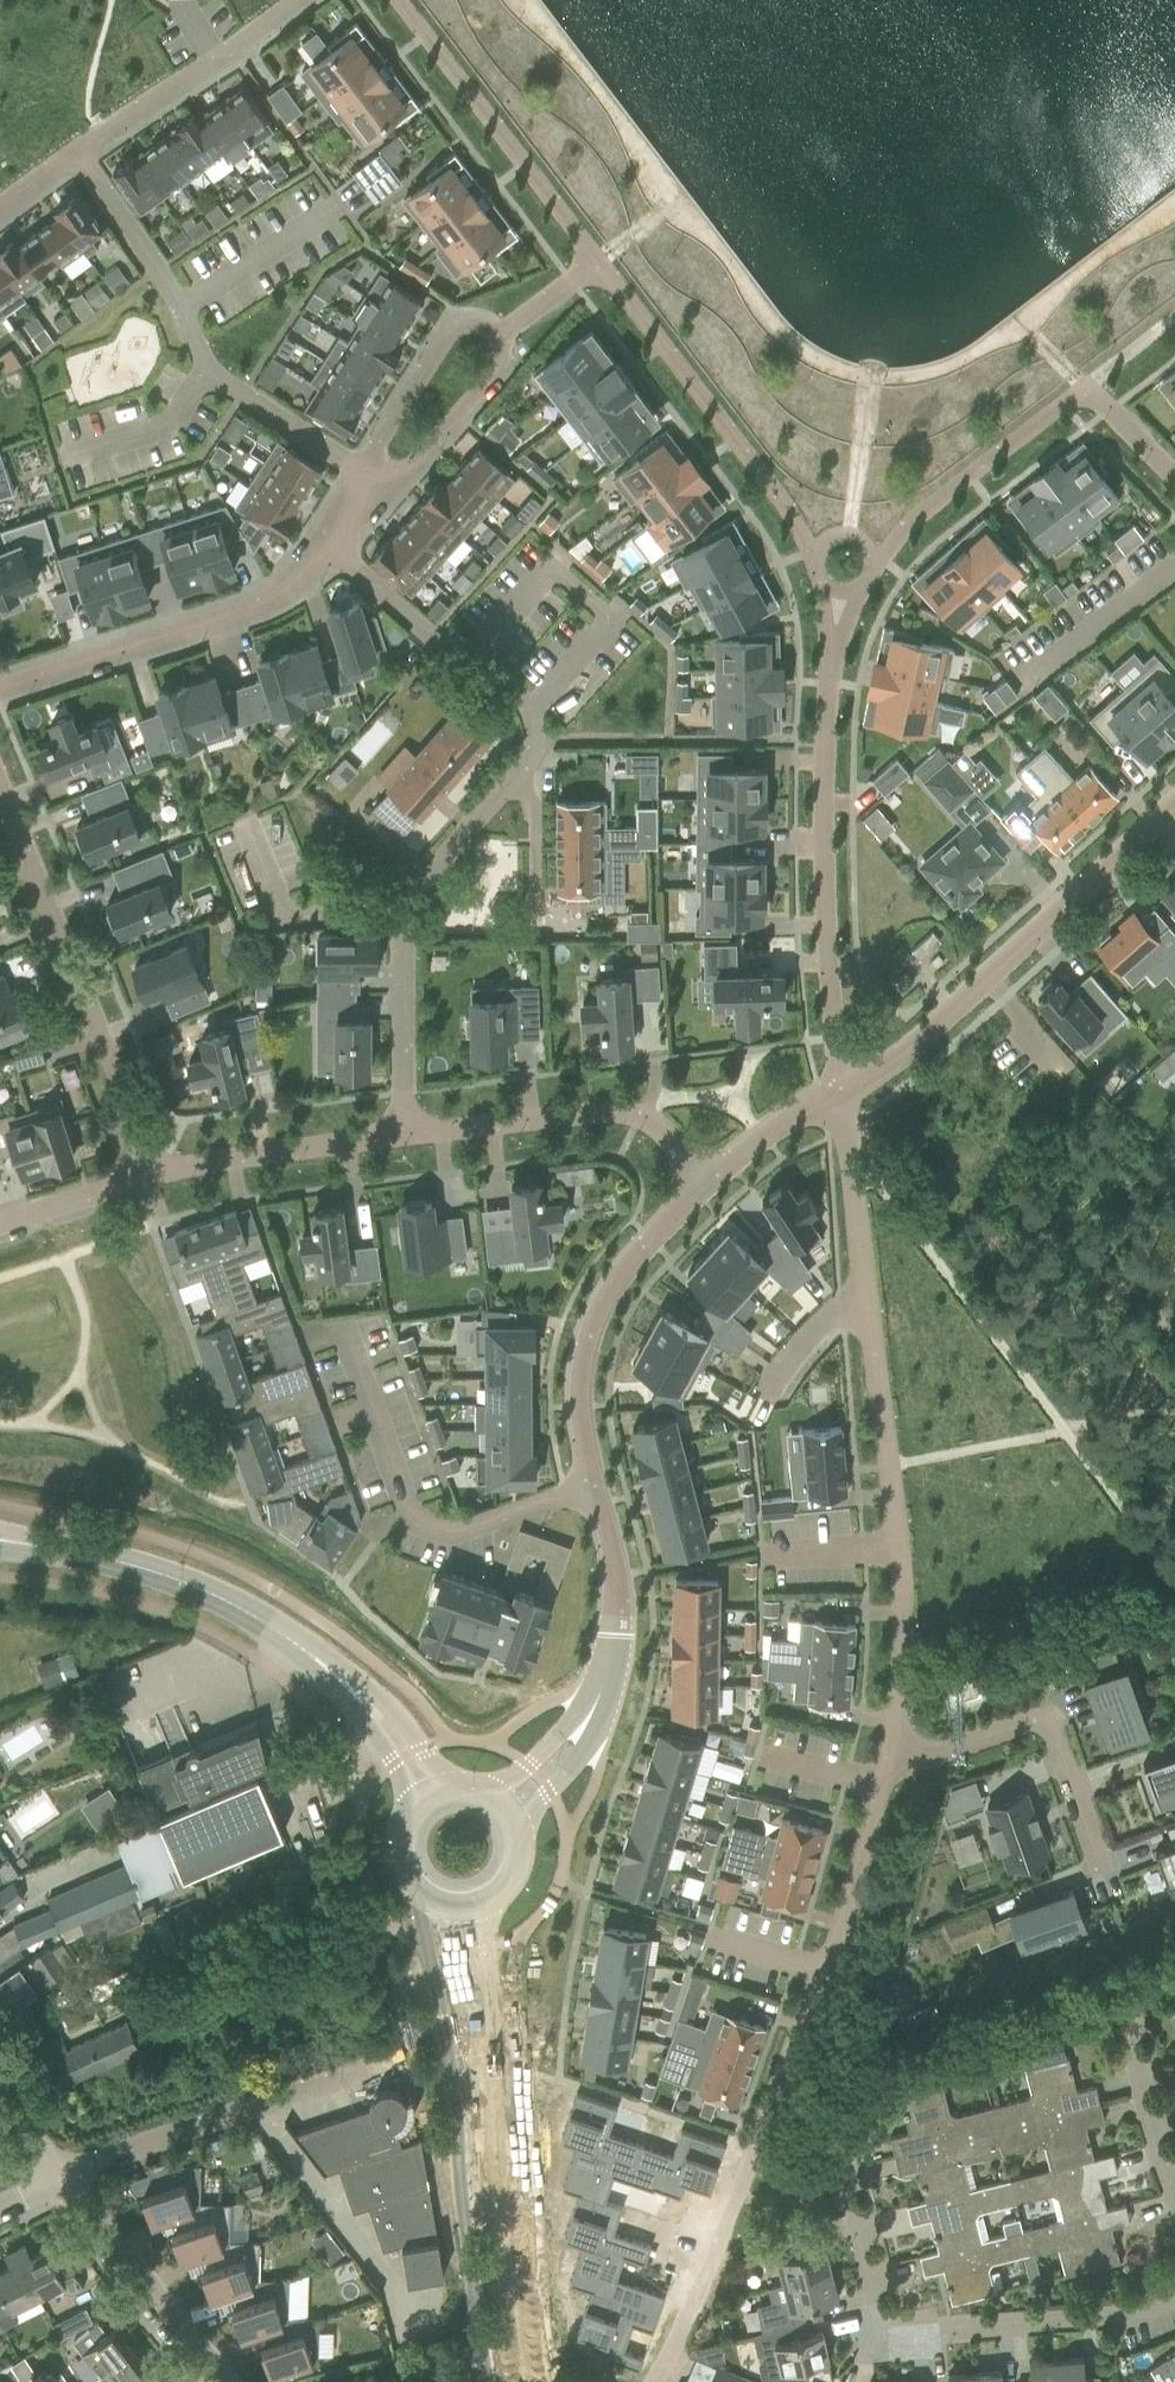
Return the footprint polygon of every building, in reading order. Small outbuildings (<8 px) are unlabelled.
[(302,44),(316,61),(331,50),(327,45),(317,33),(302,44)] [(301,73),(319,97),(368,60),(350,36),(310,66),(301,73)] [(273,48),(265,53),(270,60),(277,54),(273,48)] [(319,97),(337,120),(386,83),(387,82),(370,60),(369,61),(368,60),(319,97)] [(386,83),(337,120),(338,121),(342,119),(359,142),(405,108),(386,83)] [(282,86),(267,96),(286,122),(300,111),(282,86)] [(243,88),(221,104),(248,141),(252,146),(273,131),(243,88)] [(221,104),(200,119),(224,152),(227,157),(248,141),(221,104)] [(196,114),(175,129),(176,130),(203,167),(224,152),(200,119),(196,114)] [(287,122),(295,133),(303,128),(295,117),(287,122)] [(176,130),(155,145),(182,182),(203,167),(176,130)] [(155,145),(135,159),(162,197),(182,182),(155,145)] [(354,173),(365,187),(390,168),(379,154),(354,173)] [(134,158),(112,174),(140,212),(162,197),(135,159),(134,158)] [(286,173),(279,164),(270,171),(277,180),(286,173)] [(448,165),(403,200),(422,224),(467,190),(448,165)] [(400,182),(390,168),(365,187),(375,201),(400,182)] [(260,176),(248,185),(249,186),(257,198),(269,189),(260,176)] [(467,190),(422,224),(440,247),(436,250),(437,250),(485,213),(485,212),(486,211),(469,189),(468,190),(467,190)] [(242,192),(228,202),(236,212),(237,211),(250,203),(242,192)] [(77,195),(55,211),(87,255),(97,248),(91,239),(102,230),(77,195)] [(217,203),(204,212),(205,213),(214,225),(226,215),(217,203)] [(58,216),(38,231),(63,265),(83,251),(86,256),(87,255),(55,211),(54,211),(58,216)] [(485,213),(437,250),(455,274),(504,237),(485,213)] [(201,219),(185,230),(192,239),(208,228),(201,219)] [(182,229),(166,240),(167,242),(174,252),(190,241),(182,229)] [(14,240),(13,241),(39,276),(59,262),(62,266),(63,265),(38,231),(18,245),(14,240)] [(0,250),(0,266),(25,300),(25,299),(19,290),(39,276),(13,241),(0,250)] [(404,258),(399,266),(412,274),(417,267),(404,258)] [(343,264),(331,272),(346,282),(354,271),(343,264)] [(4,315),(25,300),(0,266),(0,310),(4,315)] [(118,266),(102,277),(114,293),(129,282),(118,266)] [(430,275),(417,267),(412,274),(426,283),(430,275)] [(380,272),(365,295),(409,323),(424,301),(380,272)] [(321,280),(313,292),(324,299),(326,300),(334,289),(321,280)] [(83,293),(94,308),(104,302),(93,286),(83,293)] [(313,292),(305,305),(316,312),(324,299),(313,292)] [(365,296),(351,316),(401,348),(396,344),(409,323),(365,295),(365,296)] [(73,307),(80,317),(93,307),(86,298),(73,307)] [(71,322),(64,312),(53,321),(60,331),(71,322)] [(300,313),(292,325),(302,331),(303,332),(311,321),(300,313)] [(338,338),(337,338),(387,370),(401,348),(351,316),(351,317),(361,323),(347,344),(338,338)] [(53,340),(45,328),(39,333),(37,343),(41,349),(53,340)] [(286,336),(277,351),(287,357),(296,343),(286,336)] [(337,338),(323,360),(372,391),(385,370),(387,371),(387,370),(337,338)] [(533,375),(550,398),(599,361),(581,338),(533,375)] [(0,355),(0,364),(5,371),(22,366),(9,348),(0,355)] [(283,364),(273,358),(266,368),(276,374),(283,364)] [(323,360),(310,381),(333,396),(359,413),(358,412),(368,396),(372,391),(323,360)] [(550,398),(567,419),(615,382),(599,361),(550,398)] [(313,396),(305,410),(345,436),(359,413),(333,396),(310,381),(309,382),(319,388),(313,396)] [(632,404),(615,382),(567,419),(583,441),(632,404)] [(632,404),(583,441),(600,463),(649,426),(632,404)] [(231,419),(221,435),(224,437),(234,443),(244,427),(231,419)] [(495,421),(485,431),(496,441),(502,434),(505,430),(495,421)] [(502,434),(496,441),(509,452),(515,445),(502,434)] [(276,440),(262,463),(307,491),(321,469),(276,440)] [(612,480),(629,502),(678,465),(661,442),(612,480)] [(210,459),(223,468),(227,461),(224,451),(218,447),(210,459)] [(479,447),(461,467),(497,499),(515,480),(479,447)] [(9,481),(0,453),(0,484),(9,481)] [(1062,472),(1099,521),(1100,520),(1097,517),(1119,500),(1084,455),(1062,472)] [(533,460),(526,468),(537,478),(545,470),(533,460)] [(307,491),(262,463),(248,484),(294,514),(295,513),(293,512),(307,491)] [(645,523),(646,523),(694,486),(678,465),(629,502),(630,503),(639,496),(654,516),(645,523)] [(440,481),(439,482),(480,519),(497,499),(461,467),(444,485),(440,481)] [(545,470),(537,478),(548,487),(554,480),(555,479),(545,470)] [(1099,521),(1062,472),(1040,488),(1077,537),(1099,521)] [(480,519),(439,482),(422,501),(463,538),(480,519)] [(294,514),(248,484),(234,507),(245,514),(238,526),(243,534),(253,552),(268,529),(280,536),(294,514)] [(694,486),(646,523),(663,546),(712,509),(694,486)] [(1077,537),(1040,488),(1018,506),(1055,554),(1077,537)] [(531,494),(522,505),(532,515),(542,504),(531,494)] [(463,538),(422,501),(421,502),(423,503),(406,521),(446,557),(463,538)] [(186,517),(206,581),(226,575),(225,573),(233,571),(224,541),(243,534),(238,526),(225,505),(186,517)] [(548,512),(539,523),(549,532),(558,522),(548,512)] [(512,513),(500,527),(511,537),(512,536),(524,523),(512,513)] [(17,593),(16,590),(35,582),(26,559),(54,548),(44,516),(0,530),(0,531),(8,551),(0,554),(0,600),(17,593)] [(205,582),(206,581),(186,517),(143,531),(153,563),(169,558),(178,588),(185,586),(186,590),(202,585),(200,581),(205,580),(205,582)] [(388,539),(429,576),(446,557),(406,521),(390,540),(388,539)] [(1132,525),(1113,539),(1118,545),(1123,553),(1142,538),(1132,525)] [(963,548),(1002,591),(1003,591),(999,585),(1019,567),(986,530),(965,548),(964,547),(963,548)] [(138,568),(153,563),(143,531),(100,545),(121,609),(122,609),(121,607),(126,605),(127,609),(143,604),(142,600),(148,598),(138,568)] [(685,586),(740,556),(740,555),(738,556),(725,532),(671,561),(685,586)] [(506,542),(498,535),(487,548),(494,554),(506,542)] [(429,576),(388,539),(370,559),(411,596),(429,576)] [(102,615),(121,609),(100,545),(58,559),(68,591),(83,586),(93,616),(101,613),(102,615)] [(1123,553),(1118,545),(1106,554),(1112,561),(1123,553)] [(1002,591),(963,548),(946,564),(943,566),(983,609),(1002,591)] [(586,553),(580,560),(591,569),(597,562),(586,553)] [(701,608),(753,580),(740,556),(685,586),(685,587),(689,585),(701,608)] [(472,559),(462,570),(464,571),(472,579),(482,568),(472,559)] [(597,562),(591,569),(601,579),(611,568),(600,559),(597,562)] [(983,609),(943,566),(942,567),(944,568),(923,586),(957,623),(961,628),(983,609)] [(460,571),(449,583),(450,584),(459,592),(470,580),(460,571)] [(753,581),(753,580),(701,608),(702,609),(708,605),(721,629),(765,606),(752,582),(753,581)] [(1071,580),(1060,589),(1066,597),(1077,588),(1071,580)] [(1066,597),(1060,589),(1054,582),(1042,591),(1054,606),(1066,597)] [(636,596),(629,604),(640,613),(646,606),(636,596)] [(448,606),(439,598),(428,610),(437,618),(448,606)] [(358,603),(330,612),(354,686),(355,686),(353,680),(347,662),(370,655),(385,650),(374,617),(363,620),(358,603)] [(920,607),(915,615),(932,625),(937,616),(920,607)] [(288,653),(287,653),(303,704),(304,703),(304,702),(354,686),(330,612),(328,613),(342,655),(321,661),(316,646),(310,648),(309,645),(291,651),(292,653),(289,654),(288,653)] [(656,614),(649,621),(660,631),(666,624),(656,614)] [(666,624),(660,631),(671,640),(677,633),(668,625),(666,624)] [(1015,624),(1003,633),(1009,640),(1020,632),(1015,624)] [(887,665),(947,678),(953,650),(893,637),(887,665)] [(717,641),(718,669),(767,668),(767,640),(717,641)] [(264,680),(242,687),(252,719),(275,712),(275,713),(303,704),(287,653),(259,662),(264,680)] [(687,655),(677,655),(678,670),(687,669),(687,655)] [(1158,658),(1124,689),(1168,739),(1174,733),(1174,703),(1168,695),(1174,689),(1174,678),(1158,658)] [(398,682),(407,671),(400,665),(391,676),(398,682)] [(947,678),(887,665),(881,691),(941,704),(941,703),(930,700),(935,676),(947,679),(947,678)] [(767,668),(718,669),(718,695),(711,695),(711,696),(768,695),(767,668)] [(187,686),(186,686),(202,737),(203,736),(203,735),(252,719),(242,687),(220,694),(214,678),(209,680),(208,678),(190,684),(191,686),(187,687),(187,686)] [(994,688),(1000,696),(1006,703),(1017,695),(1005,680),(994,688)] [(677,682),(676,696),(686,697),(686,682),(677,682)] [(1067,707),(1047,684),(1033,696),(1054,719),(1067,707)] [(163,712),(139,720),(150,752),(173,744),(174,746),(202,737),(186,686),(157,695),(163,712)] [(1168,739),(1124,689),(1089,719),(1112,744),(1124,733),(1145,756),(1145,757),(1150,752),(1153,755),(1165,745),(1162,741),(1166,738),(1167,740),(1168,739)] [(941,704),(881,691),(875,719),(935,732),(941,704)] [(768,695),(711,696),(712,724),(768,723),(768,695)] [(676,696),(675,710),(691,711),(691,697),(686,697),(676,696)] [(1006,703),(1000,696),(988,704),(994,712),(1006,703)] [(426,745),(418,754),(390,786),(389,787),(391,789),(372,810),(384,821),(402,836),(419,816),(420,817),(493,734),(475,719),(461,706),(437,733),(426,745)] [(355,713),(346,724),(353,730),(363,720),(355,713)] [(47,744),(39,748),(49,774),(87,759),(93,774),(100,771),(104,781),(131,770),(109,717),(95,723),(95,725),(76,732),(70,716),(50,724),(57,740),(52,742),(52,741),(47,743),(47,744)] [(1087,823),(1116,797),(1088,766),(1074,780),(1043,747),(1029,760),(1087,823)] [(939,748),(913,770),(947,809),(949,807),(972,786),(939,748)] [(964,750),(951,762),(972,785),(985,774),(964,750)] [(624,752),(624,771),(626,771),(658,771),(658,752),(624,752)] [(697,753),(697,798),(764,799),(764,798),(762,798),(762,793),(766,793),(766,777),(762,777),(762,770),(731,770),(731,754),(697,753)] [(344,756),(334,767),(349,781),(359,771),(344,756)] [(896,757),(871,779),(872,781),(884,794),(909,772),(896,757)] [(1058,849),(1087,823),(1029,760),(1015,772),(1036,795),(1021,809),(1058,849)] [(120,779),(90,791),(100,816),(77,826),(79,832),(76,833),(83,851),(86,849),(89,856),(146,832),(134,802),(127,805),(124,798),(127,797),(120,779)] [(764,799),(697,798),(696,843),(730,843),(730,827),(762,828),(762,819),(764,819),(764,799)] [(605,802),(557,803),(557,846),(641,846),(658,846),(657,813),(646,813),(637,813),(637,827),(605,827),(605,802)] [(969,823),(939,850),(945,857),(928,872),(954,902),(957,899),(961,904),(978,889),(973,884),(982,875),(983,876),(1001,860),(969,823)] [(188,841),(173,848),(177,857),(192,851),(188,841)] [(696,843),(696,888),(763,888),(763,887),(761,887),(761,883),(765,883),(765,866),(761,866),(761,860),(730,859),(730,843),(696,843)] [(641,846),(557,846),(558,890),(577,890),(606,890),(605,847),(641,847),(641,846)] [(172,878),(161,851),(121,867),(131,892),(107,902),(110,908),(107,910),(114,927),(117,925),(120,932),(171,911),(159,883),(172,878)] [(1162,894),(1174,909),(1174,882),(1162,894)] [(763,888),(696,888),(696,889),(700,889),(700,914),(695,914),(695,933),(729,933),(729,917),(761,917),(761,909),(763,909),(763,888)] [(1098,941),(1101,945),(1099,947),(1119,970),(1127,979),(1155,954),(1174,977),(1174,932),(1166,923),(1152,935),(1135,915),(1134,916),(1132,917),(1124,924),(1123,926),(1111,936),(1107,932),(1098,941)] [(626,921),(626,940),(659,940),(659,921),(626,921)] [(919,959),(940,940),(932,931),(911,950),(919,959)] [(320,934),(320,992),(354,992),(354,966),(375,966),(375,959),(377,959),(377,941),(375,941),(375,934),(320,934)] [(672,940),(661,941),(661,944),(662,957),(673,957),(672,940)] [(656,941),(640,942),(640,945),(641,964),(657,963),(656,941)] [(781,974),(755,974),(736,975),(735,944),(703,945),(704,979),(715,978),(716,1004),(736,1003),(737,1021),(758,1020),(757,1003),(763,1002),(763,1003),(768,1003),(768,1002),(782,1002),(781,974)] [(153,959),(134,966),(136,972),(134,973),(141,990),(143,990),(146,995),(165,987),(169,997),(168,998),(169,999),(170,999),(175,1011),(174,1012),(175,1013),(207,1000),(185,946),(169,952),(167,948),(151,954),(153,959)] [(602,1033),(603,1046),(631,1044),(628,999),(659,997),(657,965),(623,968),(624,979),(599,981),(600,1001),(582,1002),(584,1023),(602,1022),(602,1027),(601,1027),(601,1033),(602,1033)] [(905,972),(895,982),(903,990),(913,980),(905,972)] [(1041,996),(1038,999),(1044,1007),(1047,1010),(1060,1024),(1056,1028),(1069,1042),(1072,1039),(1076,1042),(1099,1021),(1108,1032),(1127,1015),(1090,973),(1089,974),(1092,978),(1071,996),(1058,982),(1054,985),(1053,986),(1050,982),(1039,991),(1042,995),(1041,996)] [(0,977),(0,1044),(26,1033),(24,1029),(30,1026),(19,999),(13,1001),(9,992),(3,976),(0,977)] [(271,987),(255,987),(255,1000),(270,1000),(271,1000),(271,987)] [(537,1033),(536,987),(472,989),(472,1017),(465,1018),(466,1035),(473,1035),(474,1056),(480,1055),(480,1058),(499,1057),(499,1055),(505,1055),(504,1034),(537,1033)] [(354,992),(320,992),(320,994),(317,994),(317,1017),(318,1017),(318,1036),(327,1036),(336,1036),(336,1073),(343,1073),(343,1077),(362,1077),(362,1073),(368,1073),(368,1018),(354,1018),(354,992)] [(270,1006),(256,1009),(257,1012),(260,1026),(260,1027),(274,1024),(270,1006)] [(213,1087),(216,1096),(243,1089),(234,1050),(264,1043),(260,1026),(257,1012),(223,1020),(226,1031),(201,1037),(206,1056),(189,1061),(194,1081),(211,1077),(212,1082),(211,1082),(212,1088),(213,1087)] [(41,1048),(13,1057),(18,1071),(46,1063),(41,1048)] [(60,1100),(30,1110),(47,1165),(53,1163),(53,1165),(69,1160),(68,1158),(73,1157),(64,1128),(69,1127),(71,1134),(72,1133),(61,1097),(59,1097),(60,1100)] [(0,1116),(0,1149),(13,1145),(21,1172),(21,1173),(26,1172),(27,1174),(42,1169),(42,1167),(47,1165),(30,1110),(14,1115),(13,1112),(0,1116)] [(573,1168),(556,1170),(557,1185),(575,1183),(573,1168)] [(484,1231),(488,1262),(522,1258),(521,1247),(546,1244),(544,1224),(561,1222),(559,1201),(541,1203),(540,1198),(541,1198),(541,1192),(540,1192),(539,1184),(511,1187),(516,1227),(484,1231)] [(769,1197),(762,1201),(780,1229),(766,1241),(786,1264),(798,1253),(823,1237),(808,1215),(816,1209),(805,1193),(797,1198),(788,1185),(780,1189),(769,1196),(769,1197)] [(398,1228),(400,1245),(404,1245),(407,1262),(465,1254),(461,1220),(444,1222),(444,1223),(433,1224),(431,1203),(425,1204),(424,1202),(406,1204),(406,1206),(400,1207),(402,1227),(398,1228)] [(345,1248),(340,1208),(312,1212),(313,1221),(312,1221),(313,1227),(314,1226),(315,1232),(302,1233),(304,1254),(317,1252),(320,1273),(345,1269),(347,1280),(380,1276),(376,1244),(345,1248)] [(235,1308),(256,1301),(248,1278),(272,1270),(258,1229),(243,1235),(235,1211),(205,1222),(235,1308)] [(235,1308),(205,1222),(174,1232),(183,1256),(168,1261),(183,1302),(206,1293),(214,1316),(235,1308)] [(727,1231),(707,1253),(753,1294),(752,1293),(771,1273),(773,1275),(786,1264),(766,1241),(752,1254),(727,1231)] [(707,1253),(687,1275),(712,1297),(701,1312),(725,1330),(735,1316),(733,1315),(753,1294),(707,1253)] [(203,1332),(194,1335),(207,1369),(239,1358),(231,1334),(261,1324),(269,1347),(296,1338),(280,1292),(256,1301),(235,1308),(214,1316),(199,1321),(203,1332)] [(661,1312),(647,1338),(702,1368),(716,1343),(725,1330),(701,1312),(690,1328),(661,1312)] [(475,1352),(532,1352),(532,1325),(475,1325),(475,1352)] [(417,1348),(412,1334),(398,1339),(403,1353),(417,1348)] [(647,1338),(633,1364),(662,1380),(651,1399),(683,1398),(700,1368),(702,1369),(702,1368),(647,1338)] [(532,1353),(532,1352),(475,1352),(475,1354),(486,1354),(487,1378),(528,1378),(528,1353),(532,1353)] [(207,1369),(219,1403),(227,1400),(230,1411),(312,1382),(304,1361),(248,1381),(239,1358),(207,1369)] [(413,1382),(422,1378),(418,1365),(409,1368),(413,1382)] [(427,1392),(422,1378),(413,1382),(418,1395),(427,1392)] [(528,1378),(487,1378),(487,1404),(528,1403),(528,1378)] [(234,1421),(226,1424),(238,1458),(271,1446),(262,1423),(294,1411),(303,1435),(327,1426),(312,1382),(230,1411),(234,1421)] [(487,1404),(475,1404),(475,1429),(487,1429),(529,1429),(529,1424),(529,1416),(528,1414),(528,1403),(487,1404)] [(431,1433),(440,1429),(436,1416),(427,1419),(431,1433)] [(638,1453),(680,1443),(673,1417),(632,1427),(639,1452),(637,1452),(638,1453)] [(726,1430),(724,1420),(710,1424),(712,1433),(726,1430)] [(238,1458),(250,1492),(258,1489),(262,1499),(343,1471),(327,1426),(303,1435),(311,1459),(279,1470),(271,1446),(238,1458)] [(805,1452),(788,1454),(792,1497),(847,1493),(841,1427),(803,1431),(805,1452)] [(440,1429),(431,1433),(436,1446),(445,1443),(440,1429)] [(529,1429),(487,1429),(487,1453),(476,1454),(476,1455),(533,1454),(533,1453),(529,1453),(529,1429)] [(737,1438),(738,1452),(748,1451),(746,1437),(737,1438)] [(680,1443),(638,1453),(644,1478),(686,1467),(680,1443)] [(748,1451),(738,1452),(740,1467),(749,1466),(748,1451)] [(533,1454),(476,1455),(476,1482),(533,1481),(533,1454)] [(455,1455),(441,1460),(446,1473),(459,1469),(455,1455)] [(693,1492),(686,1467),(644,1478),(644,1480),(646,1479),(652,1503),(693,1492)] [(266,1513),(262,1519),(330,1566),(336,1559),(356,1530),(351,1526),(359,1515),(350,1489),(340,1492),(322,1520),(316,1516),(296,1501),(292,1490),(343,1471),(262,1499),(266,1513)] [(742,1492),(744,1506),(753,1505),(752,1491),(742,1492)] [(693,1492),(652,1503),(658,1528),(699,1517),(693,1492)] [(792,1497),(761,1500),(762,1519),(794,1516),(792,1497)] [(755,1520),(753,1505),(744,1506),(745,1521),(755,1520)] [(699,1517),(658,1528),(665,1554),(706,1543),(699,1517)] [(550,1596),(552,1596),(569,1547),(520,1530),(508,1563),(510,1564),(510,1563),(519,1566),(525,1547),(550,1556),(538,1591),(551,1595),(550,1596)] [(746,1575),(755,1575),(756,1561),(746,1561),(746,1575)] [(499,1600),(502,1592),(442,1571),(430,1605),(431,1606),(420,1637),(450,1648),(451,1646),(479,1656),(484,1643),(495,1647),(495,1648),(529,1661),(550,1602),(515,1590),(510,1604),(499,1600)] [(675,1580),(675,1607),(717,1608),(717,1581),(675,1580)] [(763,1613),(778,1613),(778,1599),(764,1599),(763,1613)] [(673,1632),(673,1633),(716,1634),(717,1608),(675,1607),(674,1632),(673,1632)] [(745,1620),(745,1634),(754,1634),(755,1620),(745,1620)] [(770,1639),(768,1658),(851,1664),(854,1625),(787,1620),(786,1640),(770,1639)] [(673,1633),(672,1658),(716,1659),(716,1634),(673,1633)] [(754,1649),(754,1634),(745,1634),(744,1648),(754,1649)] [(1114,1649),(1093,1656),(1098,1668),(1118,1661),(1114,1649)] [(716,1659),(672,1658),(672,1660),(674,1660),(673,1684),(715,1685),(716,1659)] [(848,1703),(851,1664),(768,1658),(767,1677),(795,1679),(793,1699),(848,1703)] [(55,1659),(37,1665),(44,1687),(62,1682),(55,1659)] [(751,1671),(751,1686),(760,1686),(761,1671),(751,1671)] [(1121,1671),(1084,1684),(1095,1715),(1102,1713),(1104,1720),(1098,1722),(1105,1743),(1105,1745),(1144,1731),(1143,1729),(1142,1730),(1121,1671)] [(965,1706),(963,1702),(958,1683),(945,1687),(951,1710),(965,1706)] [(715,1685),(673,1684),(673,1711),(715,1712),(715,1685)] [(108,1706),(82,1719),(90,1736),(95,1734),(116,1724),(108,1706)] [(746,1739),(755,1741),(759,1727),(749,1725),(746,1739)] [(187,1754),(187,1758),(176,1763),(173,1754),(171,1754),(172,1756),(139,1770),(138,1768),(137,1769),(154,1810),(208,1787),(267,1763),(259,1727),(238,1736),(201,1752),(198,1748),(194,1747),(189,1749),(187,1754)] [(650,1756),(692,1769),(700,1743),(659,1731),(652,1756),(650,1755),(650,1756)] [(752,1755),(755,1741),(746,1739),(743,1753),(752,1755)] [(1143,1763),(1148,1777),(1149,1777),(1155,1794),(1172,1788),(1174,1797),(1174,1751),(1143,1763)] [(650,1756),(643,1781),(684,1793),(692,1769),(650,1756)] [(158,1817),(160,1821),(184,1875),(283,1833),(258,1774),(158,1817)] [(684,1793),(643,1781),(642,1782),(644,1783),(637,1806),(677,1818),(684,1793)] [(722,1805),(732,1808),(736,1794),(727,1791),(722,1805)] [(734,1809),(734,1810),(753,1815),(758,1798),(738,1793),(734,1809)] [(1025,1793),(987,1806),(994,1825),(987,1827),(988,1828),(991,1827),(998,1849),(996,1850),(996,1851),(1002,1849),(1009,1867),(1047,1854),(1038,1828),(1042,1827),(1042,1826),(1039,1827),(1034,1815),(1037,1814),(1037,1812),(1033,1814),(1025,1793)] [(946,1802),(944,1813),(947,1822),(965,1816),(963,1812),(958,1798),(946,1802)] [(728,1822),(732,1808),(722,1805),(718,1819),(728,1822)] [(628,1829),(628,1830),(670,1843),(677,1818),(637,1806),(630,1829),(628,1829)] [(732,1826),(727,1845),(812,1868),(822,1830),(782,1819),(777,1838),(732,1826)] [(184,1875),(160,1821),(118,1840),(127,1861),(141,1894),(184,1876),(184,1875)] [(718,1830),(706,1827),(703,1838),(706,1838),(715,1841),(718,1830)] [(628,1830),(620,1854),(662,1867),(670,1843),(628,1830)] [(701,1852),(711,1855),(715,1841),(706,1838),(701,1852)] [(1155,1850),(1160,1864),(1161,1864),(1169,1887),(1174,1885),(1174,1843),(1155,1850)] [(727,1845),(721,1864),(723,1864),(767,1876),(761,1895),(801,1906),(812,1868),(727,1845)] [(4,1881),(18,1875),(7,1858),(8,1858),(0,1846),(0,1875),(4,1881)] [(707,1869),(711,1855),(701,1852),(697,1866),(707,1869)] [(662,1867),(620,1854),(620,1856),(622,1856),(614,1881),(655,1893),(662,1867)] [(127,1861),(116,1866),(83,1881),(46,1896),(51,1907),(61,1929),(73,1924),(125,1901),(133,1898),(141,1894),(127,1861)] [(722,1897),(727,1878),(718,1876),(713,1894),(722,1897)] [(192,1884),(198,1896),(206,1892),(201,1880),(192,1884)] [(24,1897),(13,1881),(0,1890),(0,1914),(24,1897)] [(1073,1890),(1009,1912),(1021,1947),(1085,1925),(1073,1890)] [(133,1898),(125,1901),(135,1923),(142,1920),(133,1898)] [(125,1901),(79,1922),(82,1928),(88,1943),(135,1923),(125,1901)] [(763,1913),(793,1918),(795,1905),(765,1901),(763,1913)] [(153,1902),(139,1908),(144,1919),(158,1913),(153,1902)] [(696,1912),(699,1913),(710,1916),(713,1907),(699,1903),(696,1912)] [(289,1909),(292,1917),(301,1913),(298,1905),(289,1909)] [(985,1905),(945,1922),(956,1947),(969,1941),(996,1930),(992,1920),(985,1905)] [(61,1929),(51,1907),(12,1924),(22,1946),(59,1930),(61,1929)] [(159,1922),(168,1945),(179,1940),(169,1918),(159,1922)] [(61,1929),(59,1930),(62,1936),(76,1930),(82,1928),(79,1922),(61,1929)] [(604,1928),(599,1954),(641,1961),(645,1935),(604,1928)] [(690,1931),(687,1941),(701,1946),(704,1936),(690,1931)] [(0,1978),(0,2003),(5,2011),(25,1997),(34,1991),(37,1995),(53,1984),(50,1980),(64,1971),(47,1946),(8,1973),(0,1978)] [(592,1978),(592,1979),(637,1986),(641,1961),(599,1954),(595,1978),(592,1978)] [(692,1975),(687,1991),(700,1995),(706,1980),(692,1975)] [(667,1991),(677,1994),(681,1981),(672,1978),(667,1991)] [(592,1979),(588,2004),(632,2012),(637,1986),(592,1979)] [(118,1994),(122,2005),(137,1999),(133,1988),(118,1994)] [(672,2008),(677,1994),(667,1991),(663,2005),(672,2008)] [(94,2004),(64,2017),(69,2031),(100,2018),(99,2017),(94,2004)] [(591,2006),(587,2030),(628,2037),(632,2012),(588,2004),(588,2006),(591,2006)] [(924,2007),(912,2012),(916,2020),(917,2024),(929,2019),(927,2015),(924,2007)] [(678,2018),(671,2037),(750,2064),(763,2027),(711,2009),(705,2028),(678,2018)] [(664,2033),(669,2019),(659,2016),(655,2030),(664,2033)] [(66,2049),(60,2036),(38,2045),(57,2087),(140,2051),(131,2032),(140,2028),(136,2018),(66,2049)] [(628,2037),(587,2030),(582,2057),(624,2063),(628,2037)] [(750,2064),(671,2037),(665,2055),(692,2064),(686,2083),(727,2098),(737,2101),(750,2064)] [(978,2057),(992,2065),(1002,2048),(988,2040),(978,2057)] [(1028,2097),(992,2106),(997,2129),(1100,2103),(1096,2085),(1071,2092),(1070,2093),(1065,2091),(1073,2077),(1068,2057),(1066,2057),(1062,2040),(1029,2048),(1033,2065),(1031,2066),(1036,2084),(1028,2097)] [(954,2049),(958,2064),(978,2059),(974,2044),(954,2049)] [(584,2062),(582,2077),(594,2079),(596,2064),(584,2062)] [(915,2131),(890,2137),(894,2155),(997,2129),(992,2106),(955,2115),(942,2107),(938,2089),(942,2082),(939,2068),(908,2083),(911,2096),(900,2099),(905,2119),(919,2127),(917,2132),(915,2131)] [(654,2084),(645,2081),(641,2095),(650,2098),(654,2084)] [(402,2146),(401,2145),(397,2132),(404,2128),(410,2122),(413,2115),(414,2106),(413,2098),(405,2100),(401,2094),(395,2090),(388,2089),(381,2090),(375,2094),(371,2101),(370,2108),(294,2133),(286,2123),(284,2123),(324,2174),(325,2173),(338,2168),(402,2146)] [(569,2111),(561,2136),(577,2141),(578,2140),(634,2160),(640,2144),(607,2132),(616,2108),(617,2106),(576,2092),(575,2094),(576,2094),(573,2105),(574,2105),(572,2112),(569,2111)] [(704,2099),(700,2111),(710,2114),(714,2102),(704,2099)] [(1100,2103),(997,2129),(1003,2152),(1040,2143),(1052,2150),(1057,2167),(1094,2158),(1089,2138),(1075,2130),(1078,2126),(1080,2127),(1104,2121),(1100,2103)] [(640,2144),(634,2160),(670,2172),(663,2191),(665,2191),(667,2192),(677,2195),(682,2178),(709,2187),(717,2163),(714,2162),(717,2155),(719,2156),(722,2145),(723,2146),(724,2144),(681,2129),(681,2130),(672,2155),(640,2144)] [(1003,2152),(997,2129),(894,2155),(899,2172),(924,2166),(925,2165),(929,2167),(921,2181),(925,2200),(963,2191),(959,2174),(966,2161),(1003,2152)] [(402,2146),(338,2168),(353,2211),(368,2206),(428,2186),(420,2138),(418,2138),(419,2139),(401,2145),(402,2146)] [(570,2163),(561,2187),(578,2193),(578,2192),(604,2201),(604,2200),(613,2175),(650,2188),(651,2186),(663,2191),(670,2172),(634,2160),(578,2140),(577,2141),(576,2144),(577,2144),(573,2157),(575,2157),(572,2164),(570,2163)] [(1094,2158),(1057,2167),(1010,2179),(1016,2202),(1050,2194),(1057,2221),(1106,2208),(1102,2189),(1088,2181),(1091,2177),(1092,2178),(1117,2172),(1113,2153),(1094,2158)] [(199,2209),(199,2202),(200,2165),(176,2165),(175,2159),(176,2159),(176,2157),(145,2168),(146,2169),(147,2169),(155,2191),(137,2197),(140,2206),(145,2204),(152,2225),(180,2215),(199,2209)] [(1016,2202),(1010,2179),(963,2191),(925,2200),(907,2205),(911,2223),(936,2217),(937,2215),(942,2217),(933,2231),(938,2251),(989,2238),(982,2211),(1016,2202)] [(437,2237),(428,2186),(368,2206),(383,2249),(401,2243),(437,2237)] [(570,2215),(564,2234),(583,2241),(583,2240),(624,2254),(623,2255),(644,2262),(644,2261),(650,2245),(649,2244),(648,2244),(613,2232),(621,2206),(622,2206),(604,2200),(604,2201),(578,2192),(578,2193),(577,2195),(578,2196),(574,2208),(575,2209),(573,2216),(570,2215)] [(230,2203),(199,2202),(199,2209),(180,2215),(184,2229),(167,2235),(170,2244),(175,2242),(182,2263),(210,2253),(228,2247),(229,2240),(230,2203)] [(1125,2204),(1106,2208),(1057,2221),(1023,2230),(1028,2253),(1034,2252),(1065,2244),(1077,2252),(1082,2270),(1120,2261),(1114,2240),(1101,2232),(1104,2228),(1105,2228),(1130,2222),(1125,2204)] [(1005,2234),(1023,2230),(1019,2217),(1002,2222),(1005,2234)] [(312,2240),(311,2240),(329,2263),(329,2262),(343,2251),(344,2251),(326,2229),(312,2240)] [(1005,2234),(989,2238),(938,2251),(919,2255),(924,2274),(949,2267),(950,2266),(954,2268),(946,2282),(951,2303),(989,2293),(984,2275),(992,2262),(1023,2254),(1028,2253),(1023,2230),(1005,2234)] [(437,2237),(401,2243),(408,2281),(443,2274),(437,2237)] [(784,2284),(832,2272),(825,2246),(799,2252),(795,2238),(760,2247),(766,2273),(780,2270),(784,2284)] [(228,2247),(210,2253),(214,2267),(196,2273),(200,2282),(205,2280),(211,2301),(239,2291),(258,2285),(258,2279),(259,2241),(248,2241),(229,2240),(228,2247)] [(575,2263),(568,2282),(591,2290),(591,2289),(658,2312),(664,2295),(663,2294),(616,2278),(623,2255),(624,2254),(583,2240),(583,2241),(582,2243),(583,2244),(578,2256),(580,2257),(578,2264),(575,2263)] [(67,2253),(54,2260),(47,2247),(31,2255),(25,2244),(15,2249),(38,2296),(64,2283),(70,2294),(84,2287),(67,2253)] [(3,2326),(17,2319),(12,2309),(38,2296),(15,2249),(4,2255),(10,2265),(0,2270),(0,2320),(3,2326)] [(1028,2253),(1023,2254),(1027,2269),(1037,2266),(1034,2252),(1028,2253)] [(1037,2266),(1027,2269),(1030,2283),(1041,2280),(1037,2266)] [(832,2272),(784,2284),(787,2298),(774,2302),(780,2327),(802,2322),(815,2319),(812,2305),(838,2298),(832,2272)] [(258,2285),(239,2291),(244,2305),(226,2311),(229,2320),(235,2318),(241,2339),(269,2329),(288,2323),(288,2317),(289,2280),(258,2279),(258,2285)] [(583,2312),(576,2331),(584,2334),(586,2335),(604,2341),(600,2354),(598,2353),(597,2355),(638,2369),(643,2357),(642,2356),(622,2349),(632,2323),(651,2330),(652,2330),(658,2312),(591,2289),(591,2290),(590,2292),(591,2293),(586,2305),(588,2306),(586,2313),(583,2312)] [(85,2307),(64,2317),(52,2323),(59,2338),(92,2321),(85,2307)] [(288,2323),(269,2329),(274,2343),(256,2349),(259,2358),(264,2356),(271,2377),(305,2365),(318,2365),(319,2318),(288,2317),(288,2323)] [(780,2327),(764,2331),(752,2334),(757,2355),(762,2354),(762,2357),(759,2363),(762,2375),(767,2378),(778,2376),(781,2370),(829,2358),(822,2331),(806,2335),(802,2322),(780,2327)] [(98,2323),(79,2337),(72,2343),(81,2354),(98,2376),(133,2349),(125,2339),(127,2338),(117,2326),(107,2334),(98,2323)] [(691,2349),(687,2356),(698,2361),(709,2366),(722,2362),(717,2343),(691,2349)] [(98,2376),(103,2381),(134,2381),(151,2369),(142,2358),(141,2360),(133,2349),(98,2376)] [(1155,2366),(1151,2368),(1159,2381),(1174,2381),(1174,2353),(1155,2366)] [(1058,2381),(1085,2381),(1083,2357),(1056,2359),(1058,2381)] [(1056,2359),(1029,2362),(1031,2381),(1058,2381),(1056,2359)] [(134,2381),(165,2381),(153,2367),(151,2369),(134,2381)] [(718,2369),(713,2381),(749,2381),(718,2369)] [(975,2373),(975,2381),(1003,2381),(1002,2371),(975,2373)] [(975,2373),(948,2375),(948,2381),(975,2381),(975,2373)]
